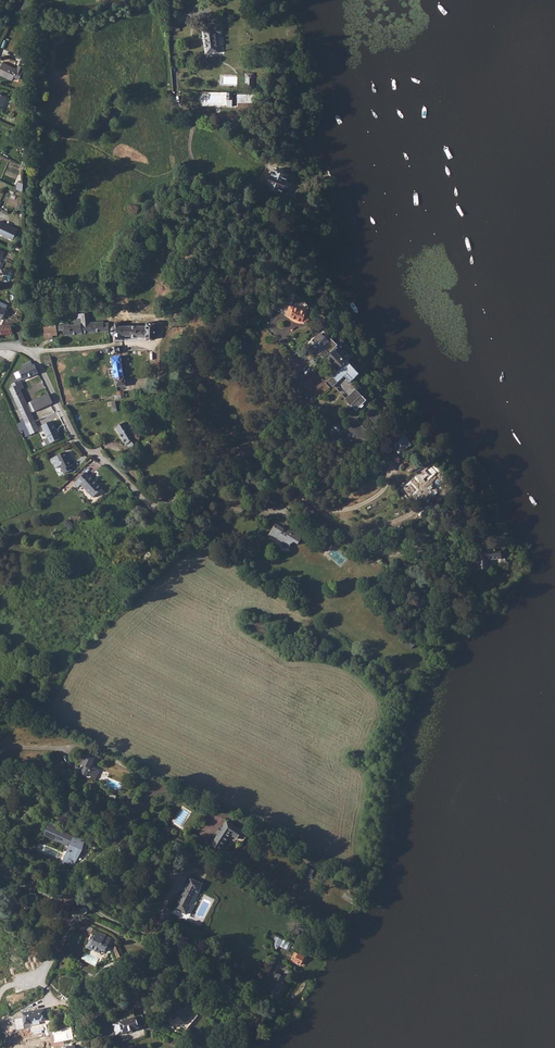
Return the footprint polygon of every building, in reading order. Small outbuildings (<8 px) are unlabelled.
[(219,38),(218,31),(204,33),(208,59),(218,58),(215,39),(219,38)] [(26,64),(20,62),(17,69),(2,63),(0,68),(0,75),(12,81),(14,77),(20,79),(26,64)] [(267,116),(266,107),(258,107),(259,117),(267,116)] [(26,135),(17,131),(15,135),(24,139),(26,135)] [(289,184),(291,179),(276,172),(274,177),(272,177),(269,184),(271,184),(268,190),(284,196),(286,190),(287,191),(290,184),(289,184)] [(191,187),(192,180),(181,178),(180,185),(191,187)] [(22,192),(23,183),(18,181),(15,189),(22,192)] [(18,230),(0,222),(0,233),(13,239),(18,230)] [(313,315),(291,306),(286,316),(308,326),(313,315)] [(88,312),(80,313),(82,334),(94,333),(108,332),(108,323),(103,324),(103,321),(89,323),(88,312)] [(82,334),(80,313),(74,314),(75,317),(72,318),(73,325),(68,325),(67,324),(54,325),(55,331),(63,330),(63,335),(70,335),(70,336),(82,334)] [(154,340),(154,324),(146,324),(146,326),(121,326),(120,323),(115,323),(115,326),(113,327),(110,332),(111,335),(116,337),(116,339),(121,339),(121,336),(130,336),(130,337),(145,337),(146,340),(154,340)] [(0,325),(0,334),(13,333),(11,324),(0,325)] [(55,331),(54,325),(44,326),(44,324),(39,325),(40,339),(43,338),(42,333),(55,331)] [(32,326),(34,339),(40,339),(39,325),(32,326)] [(332,354),(339,347),(333,341),(329,344),(324,338),(323,339),(322,337),(312,346),(320,354),(324,351),(327,353),(329,351),(332,354)] [(329,364),(339,374),(348,365),(352,362),(350,360),(346,359),(345,361),(339,355),(329,364)] [(121,365),(120,357),(109,359),(111,367),(112,366),(120,365),(121,365)] [(29,360),(27,358),(20,361),(22,366),(16,369),(19,374),(13,377),(14,380),(16,379),(34,370),(29,360)] [(113,368),(114,379),(122,378),(120,365),(112,366),(113,368)] [(332,380),(338,386),(348,377),(355,383),(360,378),(348,365),(339,374),(332,380)] [(114,379),(115,389),(124,387),(123,378),(122,378),(114,379)] [(13,399),(21,417),(29,414),(42,408),(38,398),(25,405),(16,389),(13,381),(8,383),(10,386),(7,388),(10,395),(7,396),(9,401),(13,399)] [(42,408),(52,403),(47,394),(38,398),(42,408)] [(352,406),(358,401),(353,396),(347,402),(352,406)] [(367,405),(362,400),(354,408),(358,413),(367,405)] [(21,417),(26,426),(33,422),(29,414),(21,417)] [(44,430),(54,426),(52,421),(42,426),(44,430)] [(115,427),(122,439),(131,433),(125,421),(115,427)] [(372,436),(358,421),(348,429),(363,444),(372,436)] [(33,422),(26,426),(30,436),(38,433),(33,422)] [(57,431),(54,426),(44,430),(47,436),(49,436),(52,442),(59,437),(56,432),(57,431)] [(131,433),(122,439),(126,444),(128,447),(130,446),(132,449),(139,445),(131,433)] [(403,436),(400,435),(391,442),(399,454),(410,446),(403,436)] [(57,458),(60,463),(69,458),(67,453),(57,458)] [(69,458),(60,463),(66,475),(73,471),(74,466),(69,458)] [(421,465),(418,460),(410,465),(414,470),(421,465)] [(425,483),(437,472),(429,464),(417,474),(425,483)] [(88,477),(85,473),(76,481),(94,497),(102,488),(89,476),(88,477)] [(471,521),(463,520),(462,529),(471,530),(471,521)] [(282,541),(282,545),(288,546),(291,544),(296,547),(299,541),(298,540),(298,538),(291,533),(288,535),(285,535),(282,533),(282,530),(275,525),(270,531),(271,532),(268,537),(275,541),(279,538),(282,541)] [(502,561),(502,552),(480,551),(479,569),(487,569),(488,560),(502,561)] [(424,649),(427,646),(422,640),(419,644),(424,649)] [(82,766),(80,771),(96,778),(97,777),(102,779),(106,771),(98,767),(102,758),(93,753),(88,765),(91,766),(89,770),(82,766)] [(239,838),(244,830),(227,820),(212,845),(222,850),(231,834),(239,838)] [(54,821),(51,827),(47,837),(72,849),(64,864),(75,870),(81,858),(80,858),(86,845),(56,830),(59,824),(54,821)] [(209,873),(213,867),(202,860),(198,866),(209,873)] [(307,875),(311,868),(306,865),(303,873),(307,875)] [(191,880),(190,880),(175,910),(186,916),(190,908),(188,907),(196,893),(198,894),(202,886),(191,880)] [(76,912),(81,911),(81,915),(83,916),(85,917),(86,917),(87,916),(89,915),(89,913),(89,911),(87,909),(84,909),(76,912)] [(104,953),(107,945),(109,940),(104,938),(105,937),(97,934),(96,934),(94,939),(91,938),(87,948),(88,949),(99,954),(100,951),(104,953)] [(273,944),(289,952),(293,944),(277,936),(273,944)] [(123,963),(115,944),(112,954),(117,966),(123,963)] [(302,969),(305,961),(298,957),(294,965),(302,969)] [(267,993),(266,994),(277,1000),(286,981),(276,975),(267,993)] [(23,1025),(31,1023),(31,1021),(40,1019),(41,1021),(48,1020),(46,1008),(21,1013),(23,1025)] [(187,1020),(189,1021),(191,1019),(179,1010),(173,1017),(179,1021),(184,1024),(187,1020)] [(136,1019),(134,1014),(125,1017),(127,1021),(122,1022),(122,1024),(114,1027),(118,1040),(148,1030),(147,1027),(149,1027),(146,1019),(145,1020),(144,1017),(136,1019)]
